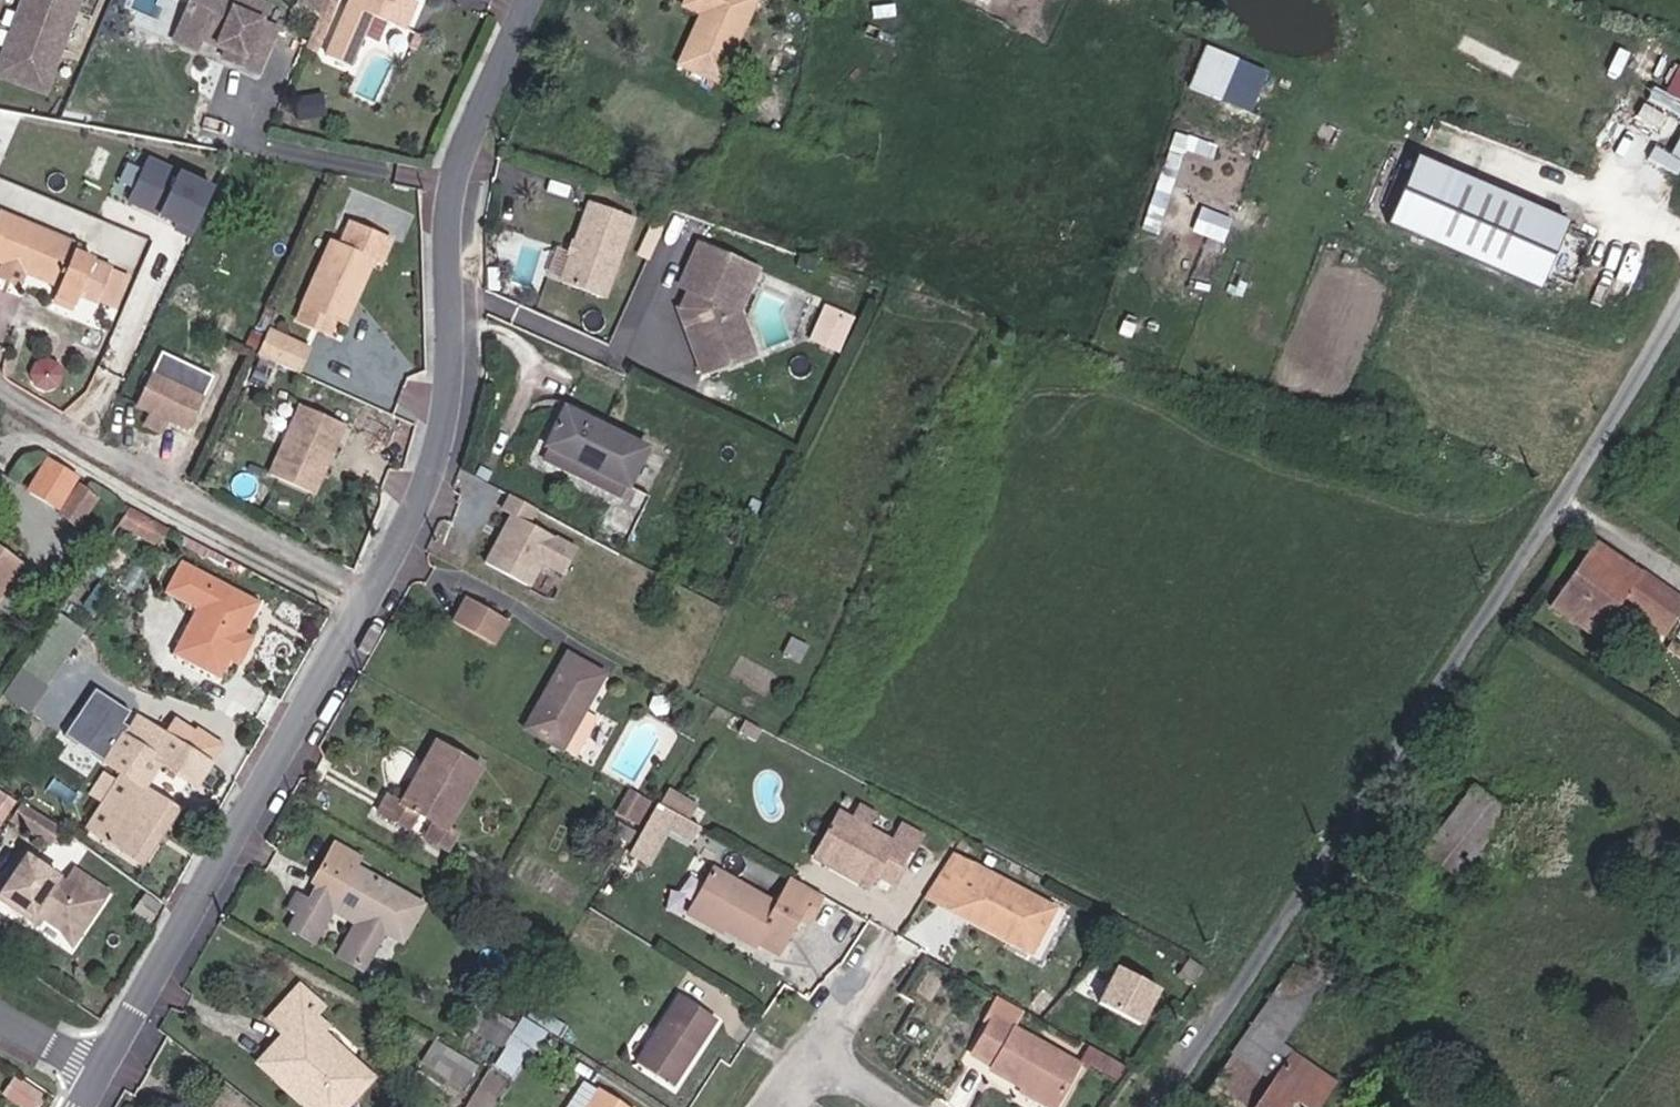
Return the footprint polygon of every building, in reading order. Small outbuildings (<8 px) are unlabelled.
[(86,0),(28,0),(5,60),(57,79),(86,0)] [(272,0),(205,0),(189,40),(213,49),(217,39),(253,53),(250,63),(275,72),(293,25),(269,15),(274,1),(272,0)] [(337,9),(341,0),(316,0),(337,9)] [(348,51),(374,62),(394,14),(429,28),(440,0),(369,0),(348,51)] [(734,79),(769,0),(700,0),(699,3),(713,9),(690,60),(734,79)] [(321,48),(334,53),(344,29),(331,24),(321,48)] [(1252,110),(1268,66),(1204,43),(1187,86),(1252,110)] [(1664,88),(1679,96),(1679,61),(1679,60),(1664,88)] [(1174,130),(1147,228),(1161,232),(1185,148),(1213,156),(1217,142),(1174,130)] [(190,227),(209,177),(145,153),(126,203),(190,227)] [(1407,153),(1379,221),(1533,284),(1561,216),(1407,153)] [(608,290),(638,210),(595,194),(564,274),(608,290)] [(25,222),(32,205),(16,198),(0,234),(0,243),(14,249),(25,222)] [(49,265),(61,271),(79,227),(32,205),(25,222),(14,249),(29,256),(26,263),(46,272),(49,265)] [(1228,238),(1232,213),(1199,208),(1195,232),(1228,238)] [(365,289),(376,292),(401,226),(358,210),(349,233),(338,229),(312,296),(352,312),(356,314),(365,289)] [(144,304),(159,271),(92,235),(92,233),(79,227),(61,271),(71,276),(73,269),(92,277),(90,280),(144,304)] [(737,361),(726,315),(735,297),(740,299),(754,267),(702,243),(683,283),(700,291),(696,301),(681,304),(696,370),(737,361)] [(495,279),(494,257),(482,258),(483,280),(495,279)] [(726,315),(737,361),(751,358),(740,311),(759,270),(754,267),(740,299),(735,297),(726,315)] [(68,284),(85,292),(90,280),(92,277),(73,269),(71,276),(68,284)] [(303,319),(343,336),(352,312),(312,296),(303,319)] [(262,348),(298,364),(307,341),(272,325),(262,348)] [(220,387),(171,364),(156,396),(169,402),(163,414),(178,421),(183,409),(204,419),(220,387)] [(276,462),(318,481),(348,414),(305,395),(276,462)] [(631,470),(649,432),(567,396),(549,434),(631,470)] [(616,499),(631,470),(549,434),(537,461),(616,499)] [(86,523),(104,488),(45,457),(27,492),(86,523)] [(510,495),(505,509),(538,521),(543,507),(510,495)] [(156,508),(139,499),(128,515),(147,525),(156,508)] [(159,531),(168,514),(156,508),(147,525),(159,531)] [(563,574),(578,544),(508,511),(484,562),(536,587),(546,565),(563,574)] [(1,610),(36,559),(0,533),(0,609),(1,610)] [(1679,621),(1679,595),(1611,545),(1574,599),(1620,630),(1642,598),(1661,612),(1657,618),(1674,630),(1679,621)] [(175,583),(194,592),(211,563),(190,553),(175,583)] [(239,654),(253,626),(262,608),(240,598),(248,582),(211,563),(194,592),(206,599),(184,646),(231,670),(239,654)] [(240,598),(262,608),(270,594),(248,582),(240,598)] [(502,641),(517,614),(472,590),(459,618),(502,641)] [(239,654),(250,658),(264,631),(253,626),(239,654)] [(606,712),(589,703),(608,662),(574,644),(533,720),(585,748),(606,712)] [(105,798),(91,822),(147,857),(181,799),(151,780),(166,756),(199,775),(221,736),(183,715),(177,723),(148,705),(134,731),(127,728),(110,757),(115,760),(96,792),(105,798)] [(463,823),(456,819),(489,757),(443,731),(426,759),(435,764),(416,797),(408,793),(395,786),(386,804),(414,819),(421,806),(439,814),(431,831),(453,842),(463,823)] [(408,793),(416,797),(435,764),(426,759),(408,793)] [(1449,835),(1478,854),(1523,790),(1494,770),(1449,835)] [(643,823),(654,795),(632,786),(621,814),(643,823)] [(0,799),(0,824),(4,827),(23,799),(7,788),(0,799)] [(31,798),(18,817),(57,844),(69,826),(31,798)] [(899,884),(918,852),(845,809),(820,852),(874,883),(879,873),(899,884)] [(642,844),(663,854),(682,824),(661,812),(642,844)] [(410,931),(431,895),(366,855),(370,844),(347,834),(326,871),(329,872),(321,887),(308,880),(299,899),(307,903),(298,920),(323,934),(343,900),(367,914),(346,949),(370,963),(394,924),(410,931)] [(935,893),(958,906),(982,859),(960,848),(935,893)] [(32,854),(3,895),(35,917),(39,911),(48,916),(63,927),(83,923),(98,901),(104,905),(114,890),(80,867),(71,881),(32,854)] [(1045,939),(1063,905),(982,859),(958,906),(1014,937),(1020,926),(1045,939)] [(779,900),(723,865),(701,899),(734,920),(731,924),(755,939),(759,933),(780,946),(801,913),(810,919),(826,892),(795,875),(779,900)] [(731,924),(734,920),(701,899),(696,908),(729,928),(731,924)] [(83,923),(63,927),(76,945),(104,905),(98,901),(83,923)] [(48,916),(39,911),(35,917),(43,923),(48,916)] [(1039,949),(1045,939),(1020,926),(1014,937),(1039,949)] [(1213,963),(1198,954),(1189,970),(1204,979),(1213,963)] [(1162,997),(1166,991),(1168,992),(1174,982),(1136,961),(1116,996),(1154,1017),(1165,999),(1162,997)] [(1306,1037),(1292,1027),(1324,983),(1296,965),(1246,1040),(1285,1070),(1306,1037)] [(370,1072),(326,1027),(332,1020),(316,1002),(324,994),(307,977),(272,1012),(288,1030),(264,1054),(279,1067),(288,1059),(320,1090),(309,1100),(316,1106),(336,1106),(370,1072)] [(661,1070),(678,1045),(705,1002),(689,992),(645,1059),(661,1070)] [(510,1043),(519,1029),(496,1015),(501,1005),(485,997),(472,1021),(510,1043)] [(1063,1105),(1083,1069),(1021,1032),(1031,1013),(1002,998),(994,1016),(1003,1022),(999,1029),(982,1058),(997,1067),(994,1073),(1028,1091),(1030,1086),(1063,1105)] [(661,1070),(682,1083),(726,1016),(705,1002),(678,1045),(661,1070)] [(540,1042),(550,1023),(531,1010),(519,1029),(540,1042)] [(999,1029),(1003,1022),(994,1016),(990,1023),(999,1029)] [(497,1065),(518,1078),(540,1042),(519,1029),(510,1043),(497,1065)] [(440,1037),(425,1060),(469,1087),(484,1064),(440,1037)] [(1324,1097),(1348,1062),(1306,1037),(1285,1070),(1299,1080),(1312,1089),(1324,1097)] [(1299,1080),(1285,1070),(1246,1040),(1217,1085),(1251,1106),(1281,1106),(1299,1080)] [(1121,1082),(1129,1069),(1130,1066),(1096,1046),(1087,1063),(1121,1082)] [(309,1100),(320,1090),(288,1059),(279,1067),(309,1100)] [(589,1075),(568,1106),(636,1106),(589,1075)] [(22,1078),(13,1093),(33,1106),(36,1106),(45,1094),(22,1078)] [(1063,1105),(1030,1086),(1028,1091),(1024,1099),(1040,1106),(1062,1106),(1063,1105)]
